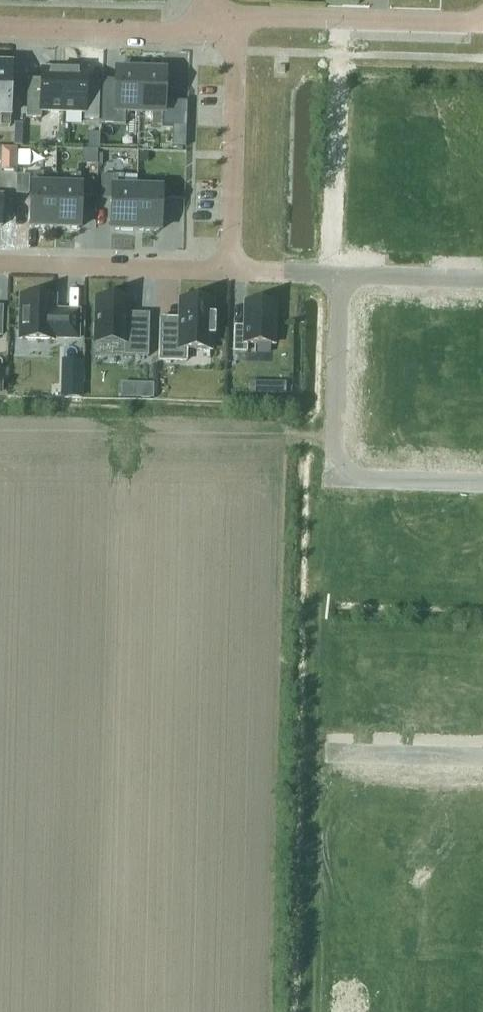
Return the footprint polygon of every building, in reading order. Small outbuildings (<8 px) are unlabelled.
[(0,66),(0,114),(1,114),(1,126),(10,126),(12,66),(0,66)] [(41,112),(62,112),(64,69),(41,68),(41,80),(27,79),(26,118),(40,118),(41,112)] [(87,69),(64,69),(62,112),(84,113),(84,120),(98,120),(99,82),(86,81),(87,69)] [(115,124),(125,125),(126,113),(139,113),(140,71),(117,70),(115,124)] [(152,126),(162,126),(164,71),(140,71),(139,113),(153,114),(152,126)] [(187,126),(187,102),(175,102),(174,126),(187,126)] [(186,135),(187,127),(174,127),(174,135),(186,135)] [(107,133),(107,147),(121,148),(121,134),(107,133)] [(16,171),(16,149),(0,149),(0,163),(2,163),(2,171),(16,171)] [(30,166),(30,151),(18,151),(18,166),(30,166)] [(116,152),(102,151),(102,161),(116,162),(116,152)] [(55,228),(57,185),(43,184),(44,173),(33,173),(32,227),(55,228)] [(80,197),(80,179),(81,174),(70,174),(70,185),(57,185),(55,228),(79,229),(80,197)] [(137,188),(123,187),(124,176),(114,175),(112,230),(136,230),(137,188)] [(17,194),(27,194),(28,177),(18,177),(17,194)] [(80,197),(93,198),(93,180),(80,179),(80,197)] [(161,188),(137,188),(136,230),(159,231),(161,188)] [(54,296),(22,295),(20,339),(53,340),(53,338),(78,338),(79,311),(54,310),(54,296)] [(133,316),(127,315),(127,299),(97,298),(96,343),(126,344),(126,343),(149,343),(150,314),(133,314),(133,316)] [(213,335),(214,316),(212,316),(212,301),(180,300),(179,326),(160,325),(159,361),(186,361),(186,349),(211,349),(211,335),(213,335)] [(235,327),(234,351),(246,352),(246,344),(274,344),(275,303),(246,302),(245,328),(235,327)] [(63,398),(80,398),(81,361),(64,361),(63,398)] [(270,382),(270,394),(286,395),(286,383),(270,382)] [(137,383),(137,399),(153,400),(153,384),(137,383)]
